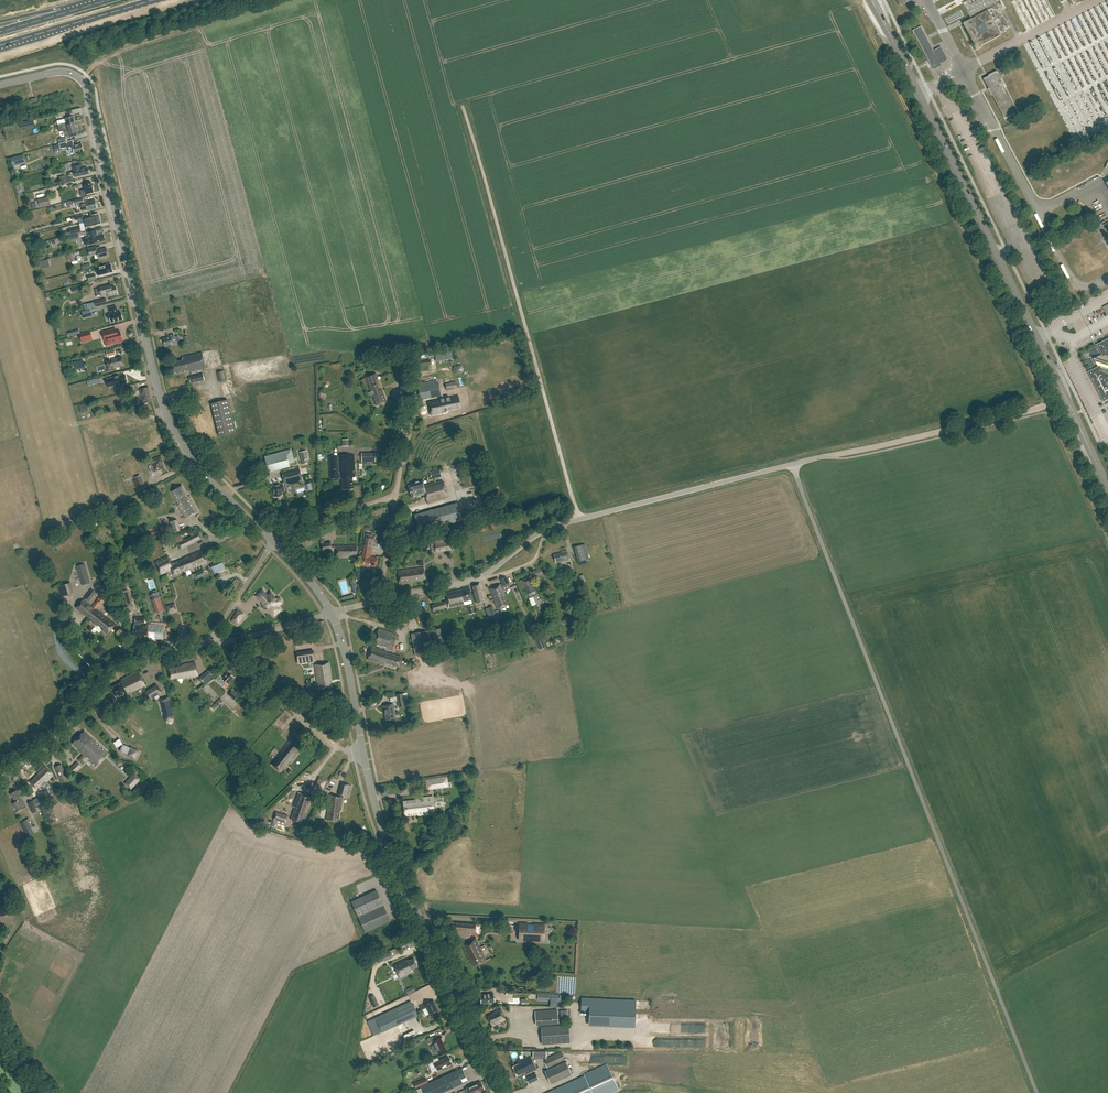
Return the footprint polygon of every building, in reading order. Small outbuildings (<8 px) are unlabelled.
[(963,4),(965,8),(972,20),(964,24),(976,48),(981,45),(1001,35),(999,33),(1010,28),(1000,10),(1004,8),(1000,0),(971,0),(963,4)] [(941,66),(936,56),(928,60),(933,70),(941,66)] [(989,76),(984,79),(988,87),(989,89),(1005,119),(1010,116),(1011,118),(1018,114),(1018,113),(1018,112),(1005,87),(1006,87),(1002,79),(1001,79),(997,72),(996,73),(996,71),(989,75),(989,76)] [(70,107),(71,114),(80,112),(79,105),(70,107)] [(67,122),(58,124),(59,128),(75,124),(73,117),(66,118),(67,122)] [(59,128),(60,132),(69,130),(70,133),(65,134),(66,138),(63,139),(63,138),(59,139),(60,140),(58,140),(59,144),(72,140),(71,137),(77,136),(76,132),(77,132),(75,124),(59,128)] [(74,150),(75,153),(84,151),(82,143),(74,145),(73,140),(69,141),(59,144),(61,149),(67,147),(67,151),(74,150)] [(10,158),(13,167),(23,164),(20,155),(10,158)] [(80,170),(79,166),(73,167),(74,172),(68,173),(68,175),(66,176),(68,182),(74,181),(72,177),(75,176),(75,177),(89,174),(88,168),(80,170)] [(93,192),(91,182),(83,184),(84,190),(81,191),(82,196),(87,195),(87,194),(93,192)] [(51,205),(49,197),(38,200),(35,201),(37,208),(40,208),(51,205)] [(84,202),(83,198),(73,200),(74,204),(79,203),(81,211),(85,210),(97,208),(95,199),(87,201),(84,202)] [(75,220),(83,219),(84,223),(100,219),(99,214),(91,216),(84,217),(83,214),(74,216),(75,220)] [(85,227),(101,224),(100,219),(84,223),(85,227)] [(85,238),(86,245),(105,241),(104,234),(97,236),(96,230),(88,232),(89,237),(85,238)] [(97,254),(98,258),(109,256),(107,248),(101,249),(100,246),(88,249),(89,255),(94,254),(94,255),(97,254)] [(104,274),(113,272),(111,264),(102,266),(103,269),(98,270),(99,274),(104,273),(104,274)] [(108,297),(118,294),(116,287),(115,287),(115,286),(111,286),(111,284),(99,287),(99,288),(95,289),(96,295),(101,294),(101,295),(107,293),(108,297)] [(96,307),(107,304),(106,298),(94,301),(96,307)] [(116,306),(109,308),(111,314),(109,315),(111,322),(123,319),(121,312),(117,313),(116,310),(117,310),(116,306)] [(91,309),(82,311),(84,318),(92,316),(91,309)] [(122,340),(120,331),(116,332),(115,329),(116,329),(103,332),(105,340),(108,339),(109,343),(109,345),(117,343),(117,342),(122,340)] [(80,335),(81,339),(82,342),(92,339),(91,336),(90,333),(80,335)] [(169,337),(164,339),(166,346),(177,343),(176,341),(180,340),(179,336),(175,337),(174,335),(169,337)] [(1096,344),(1101,355),(1093,359),(1098,367),(1088,372),(1103,402),(1107,399),(1107,338),(1096,344)] [(108,369),(111,369),(124,365),(122,356),(115,358),(115,355),(114,349),(107,351),(108,357),(109,356),(110,359),(106,360),(107,364),(108,369)] [(435,355),(436,361),(453,359),(452,352),(435,355)] [(183,361),(174,363),(176,373),(185,371),(186,373),(189,372),(189,373),(207,369),(202,353),(184,358),(183,361)] [(226,381),(223,371),(217,372),(219,382),(226,381)] [(203,373),(189,377),(191,383),(204,379),(203,373)] [(377,405),(380,404),(382,403),(386,402),(381,390),(381,388),(378,379),(376,373),(374,374),(367,376),(366,377),(368,383),(371,391),(373,396),(377,405)] [(109,387),(112,386),(116,385),(117,388),(122,386),(122,383),(127,382),(126,379),(126,377),(125,374),(119,376),(119,375),(115,376),(115,377),(107,379),(108,383),(109,387)] [(447,390),(457,388),(456,381),(445,383),(447,390)] [(152,401),(148,387),(140,389),(143,403),(152,401)] [(456,396),(427,402),(430,416),(445,413),(444,412),(446,412),(446,410),(458,408),(456,396)] [(236,431),(228,399),(211,403),(220,435),(236,431)] [(269,472),(290,467),(289,463),(295,462),(291,449),(264,456),(269,472)] [(300,452),(303,464),(307,463),(306,459),(308,458),(307,450),(300,452)] [(353,455),(329,456),(330,479),(341,479),(342,490),(353,489),(352,478),(354,476),(353,455)] [(152,465),(149,466),(153,475),(158,473),(157,470),(164,468),(162,462),(163,462),(161,456),(150,460),(152,465)] [(279,485),(273,486),(275,497),(283,495),(282,492),(287,491),(286,485),(303,481),(299,468),(282,472),(285,482),(278,484),(279,485)] [(428,480),(442,476),(440,468),(430,471),(430,474),(427,475),(428,480)] [(140,475),(134,478),(139,490),(145,487),(140,475)] [(415,484),(408,486),(412,498),(425,495),(427,503),(447,498),(442,481),(423,486),(422,482),(418,483),(418,482),(415,483),(415,484)] [(188,497),(182,486),(172,492),(178,503),(177,503),(186,519),(198,511),(190,496),(188,497)] [(458,502),(414,514),(419,532),(463,520),(458,502)] [(180,531),(177,519),(170,521),(173,533),(180,531)] [(202,538),(204,537),(200,531),(197,533),(196,531),(193,533),(190,534),(191,536),(177,542),(181,550),(202,539),(202,538)] [(366,533),(364,546),(371,547),(371,546),(373,547),(379,547),(379,544),(376,543),(376,542),(374,541),(374,538),(372,538),(372,534),(366,533)] [(320,544),(322,551),(332,549),(332,548),(332,546),(331,541),(325,543),(324,540),(320,540),(321,543),(320,544)] [(357,546),(336,545),(336,547),(332,546),(332,548),(336,548),(336,558),(348,558),(348,556),(357,557),(357,546)] [(586,559),(582,545),(574,547),(578,562),(586,559)] [(377,558),(370,556),(371,547),(364,546),(361,564),(362,564),(362,565),(371,567),(371,566),(376,567),(377,558)] [(185,558),(178,561),(182,571),(192,567),(193,568),(207,563),(202,550),(185,557),(185,558)] [(568,560),(566,551),(566,550),(560,551),(561,553),(554,554),(556,562),(568,560)] [(168,555),(155,560),(161,574),(172,569),(174,574),(182,571),(178,561),(172,563),(168,555)] [(215,574),(226,569),(222,560),(211,565),(215,574)] [(91,583),(85,563),(76,566),(82,585),(91,583)] [(423,568),(397,571),(399,584),(412,582),(412,580),(425,578),(423,568)] [(198,578),(206,575),(203,569),(196,573),(193,574),(195,578),(198,577),(198,578)] [(506,577),(500,579),(502,586),(501,586),(503,591),(510,588),(508,583),(506,577)] [(532,594),(531,592),(535,591),(532,583),(530,577),(519,581),(522,587),(523,587),(526,594),(527,594),(528,596),(529,597),(532,596),(532,594)] [(74,593),(71,582),(59,586),(62,597),(74,593)] [(484,602),(479,584),(472,586),(477,603),(484,602)] [(500,584),(489,589),(490,594),(491,593),(494,599),(503,595),(504,594),(503,591),(501,586),(500,584)] [(462,602),(472,599),(470,588),(460,590),(458,591),(458,590),(446,593),(449,607),(462,604),(462,602)] [(83,599),(77,607),(89,617),(95,609),(96,609),(98,605),(95,603),(93,605),(93,606),(87,602),(89,600),(89,601),(96,592),(91,589),(85,597),(86,598),(84,600),(83,599)] [(132,605),(128,589),(119,592),(124,608),(132,605)] [(267,609),(271,612),(274,616),(281,610),(278,606),(280,604),(281,604),(281,603),(281,602),(281,601),(281,600),(280,599),(279,599),(278,599),(277,599),(276,599),(271,593),(268,596),(263,590),(256,596),(264,605),(263,605),(263,606),(263,607),(263,608),(264,609),(265,609),(266,609),(267,609)] [(106,598),(102,594),(95,603),(98,605),(101,602),(102,603),(106,598)] [(494,599),(493,599),(497,609),(508,605),(505,599),(506,599),(504,594),(503,595),(494,599)] [(434,611),(447,607),(445,601),(431,605),(432,611),(434,611)] [(167,606),(169,612),(177,610),(175,604),(167,606)] [(89,617),(92,620),(92,621),(97,625),(97,626),(107,633),(115,623),(102,613),(102,614),(96,609),(95,609),(89,617)] [(233,619),(238,623),(243,614),(238,611),(233,619)] [(137,621),(137,624),(135,624),(134,635),(149,636),(150,636),(151,624),(150,624),(148,624),(148,625),(142,625),(142,622),(145,622),(145,617),(136,616),(135,621),(137,621)] [(163,639),(164,625),(150,624),(151,624),(150,636),(149,636),(149,639),(163,639)] [(394,634),(379,628),(377,633),(376,633),(373,643),(392,649),(393,645),(395,646),(397,640),(393,639),(394,634)] [(410,632),(415,654),(431,651),(427,629),(410,632)] [(538,647),(544,645),(538,632),(533,634),(538,647)] [(384,650),(372,646),(368,659),(385,664),(385,662),(398,666),(401,656),(387,652),(387,651),(384,650)] [(300,653),(296,653),(298,663),(315,661),(313,651),(310,651),(311,658),(301,659),(300,653)] [(198,675),(195,662),(183,664),(183,666),(169,669),(171,679),(185,676),(186,678),(198,675)] [(329,663),(314,665),(317,681),(318,681),(319,689),(333,686),(329,663)] [(124,697),(146,686),(139,671),(122,679),(122,682),(111,687),(116,698),(123,695),(124,697)] [(227,683),(228,684),(234,677),(228,672),(223,679),(221,677),(222,677),(219,675),(215,679),(224,686),(227,683)] [(161,692),(156,685),(145,692),(150,700),(161,692)] [(229,694),(234,699),(238,695),(232,690),(229,694)] [(397,696),(397,701),(398,707),(406,706),(403,693),(396,695),(397,696)] [(215,703),(211,707),(214,710),(222,702),(219,699),(215,703)] [(386,720),(389,720),(390,720),(392,720),(392,719),(395,718),(394,713),(395,713),(393,704),(383,706),(385,715),(386,720)] [(281,732),(285,735),(290,727),(287,725),(281,732)] [(108,753),(84,731),(72,743),(80,750),(79,751),(96,767),(108,753)] [(290,759),(291,760),(302,746),(292,737),(280,752),(281,754),(273,765),(281,771),(290,759)] [(123,744),(119,751),(134,758),(138,751),(123,744)] [(75,772),(82,766),(77,761),(71,768),(75,772)] [(47,781),(54,774),(44,764),(36,772),(39,774),(46,782),(46,781),(47,781)] [(57,772),(60,779),(67,777),(64,769),(57,772)] [(39,785),(41,787),(47,781),(46,781),(46,782),(39,774),(30,782),(36,788),(39,785)] [(135,774),(130,779),(135,784),(139,779),(135,774)] [(295,807),(291,819),(302,823),(305,812),(306,812),(307,808),(308,808),(312,798),(320,801),(328,782),(319,778),(311,796),(299,792),(294,807),(295,807)] [(427,789),(440,787),(438,779),(426,780),(427,789)] [(22,798),(17,790),(11,794),(15,802),(13,803),(17,810),(25,805),(21,799),(22,798)] [(328,807),(326,819),(339,821),(340,811),(341,811),(343,796),(329,794),(328,807)] [(435,814),(433,796),(417,798),(417,800),(403,801),(405,815),(418,814),(418,815),(435,814)] [(47,803),(42,805),(47,820),(52,818),(47,803)] [(273,821),(286,825),(288,818),(275,814),(273,821)] [(32,829),(26,819),(20,823),(26,833),(32,829)] [(391,921),(383,905),(376,889),(351,901),(365,933),(391,921)] [(519,939),(544,940),(545,930),(545,924),(534,924),(534,925),(528,924),(528,923),(519,923),(519,929),(519,939)] [(471,924),(470,932),(470,935),(480,935),(481,924),(471,924)] [(485,960),(475,939),(462,945),(469,960),(470,959),(474,966),(485,960)] [(391,958),(389,953),(382,956),(384,961),(391,958)] [(406,960),(394,965),(400,977),(412,972),(411,970),(418,966),(414,958),(407,962),(406,960)] [(480,995),(481,998),(482,1003),(494,1002),(493,992),(484,994),(484,995),(480,995)] [(589,1023),(635,1024),(636,1001),(603,1000),(603,998),(582,998),(581,1011),(589,1011),(589,1023)] [(382,1032),(402,1023),(418,1015),(413,1005),(412,1005),(410,1001),(375,1018),(367,1022),(374,1036),(382,1032)] [(438,1010),(434,1002),(432,1003),(431,1001),(420,1006),(421,1010),(426,1007),(430,1014),(438,1010)] [(503,1013),(501,1009),(494,1012),(492,1013),(492,1014),(487,1016),(491,1024),(494,1023),(495,1025),(506,1019),(504,1016),(502,1013),(503,1013)] [(535,1012),(536,1025),(558,1024),(557,1010),(535,1012)] [(541,1027),(542,1044),(570,1042),(569,1025),(541,1027)] [(435,1055),(439,1053),(446,1050),(440,1037),(436,1039),(435,1036),(427,1039),(429,1043),(433,1041),(435,1045),(431,1047),(435,1055)] [(544,1059),(549,1068),(565,1061),(561,1051),(546,1058),(544,1059)] [(536,1069),(530,1055),(519,1060),(518,1064),(513,1066),(517,1075),(523,1072),(524,1073),(526,1073),(526,1074),(536,1069)] [(429,1061),(432,1068),(436,1066),(437,1070),(451,1063),(451,1062),(451,1061),(451,1060),(450,1059),(448,1056),(439,1060),(438,1057),(429,1061)] [(571,1074),(565,1061),(544,1071),(551,1084),(571,1074)] [(618,1089),(606,1065),(584,1075),(584,1076),(547,1092),(608,1092),(618,1089)] [(461,1079),(466,1077),(462,1068),(421,1087),(424,1092),(441,1092),(462,1083),(461,1079)] [(538,1079),(535,1073),(526,1077),(529,1084),(538,1079)] [(416,1088),(429,1082),(427,1077),(414,1083),(416,1088)] [(388,1089),(393,1091),(396,1083),(390,1081),(388,1089)] [(469,1087),(466,1088),(466,1089),(457,1092),(478,1092),(480,1092),(480,1091),(484,1089),(480,1082),(469,1087)]
